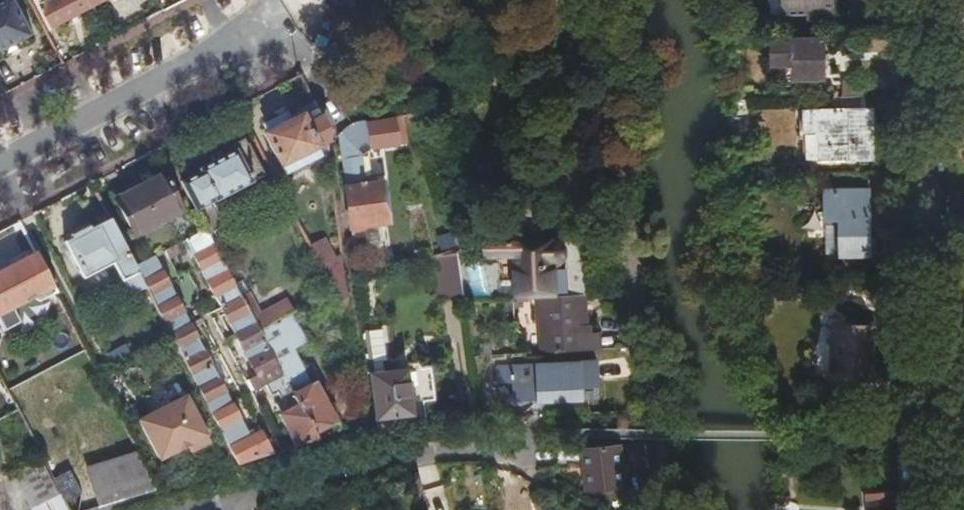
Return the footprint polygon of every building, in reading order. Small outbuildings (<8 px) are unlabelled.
[(33,34),(15,0),(4,0),(0,2),(0,51),(33,34)] [(92,6),(89,0),(47,0),(40,3),(53,26),(92,6)] [(791,16),(814,16),(814,21),(836,21),(836,0),(791,0),(791,16)] [(826,41),(776,42),(776,64),(797,63),(797,79),(826,78),(826,41)] [(843,80),(844,98),(876,97),(875,80),(843,80)] [(324,129),(315,109),(289,122),(285,115),(263,126),(267,134),(264,135),(279,166),(314,148),(326,143),(324,129)] [(876,110),(807,111),(807,132),(820,132),(821,161),(877,160),(876,110)] [(391,117),(364,122),(368,151),(395,146),(391,117)] [(344,187),(363,185),(359,158),(368,151),(364,122),(344,125),(337,135),(344,187)] [(181,182),(205,229),(209,235),(223,227),(210,203),(216,201),(251,182),(248,177),(260,171),(246,144),(244,145),(242,141),(232,146),(235,151),(197,170),(198,173),(181,182)] [(318,154),(314,148),(279,166),(283,172),(318,154)] [(263,176),(260,171),(248,177),(251,182),(263,176)] [(184,217),(161,173),(112,197),(135,242),(184,217)] [(871,173),(828,174),(829,221),(843,221),(844,256),(873,255),(871,173)] [(344,187),(350,239),(364,237),(363,229),(384,227),(379,184),(363,185),(344,187)] [(94,189),(48,209),(60,238),(106,218),(94,189)] [(129,296),(145,288),(133,266),(109,219),(89,229),(88,227),(70,236),(71,239),(64,244),(82,279),(87,276),(90,281),(93,282),(105,275),(105,273),(103,268),(112,263),(129,296)] [(15,231),(20,229),(16,221),(11,224),(15,231)] [(837,256),(844,256),(843,221),(829,221),(829,246),(837,246),(837,256)] [(235,335),(257,376),(247,381),(252,391),(263,385),(268,395),(274,392),(279,401),(275,403),(276,403),(280,412),(277,414),(293,446),(316,439),(329,435),(325,426),(331,423),(335,421),(315,383),(313,384),(294,348),(307,342),(291,313),(292,312),(284,299),(258,313),(247,292),(241,296),(209,235),(205,229),(185,239),(221,307),(235,335)] [(556,245),(551,241),(513,243),(516,299),(539,297),(551,297),(550,265),(554,264),(558,261),(560,257),(560,252),(559,248),(556,245)] [(486,243),(486,247),(486,255),(507,255),(507,244),(486,243)] [(458,252),(436,256),(441,300),(464,295),(461,276),(458,252)] [(0,328),(1,331),(22,320),(14,306),(30,298),(38,302),(54,294),(35,256),(0,273),(0,328)] [(168,334),(236,464),(258,457),(269,454),(258,433),(248,437),(188,323),(161,269),(154,256),(133,266),(145,288),(168,334)] [(485,261),(467,263),(471,295),(488,293),(485,261)] [(343,279),(329,287),(331,291),(351,324),(343,279)] [(542,353),(588,349),(581,296),(551,297),(539,297),(542,353)] [(853,320),(847,325),(834,337),(829,342),(833,348),(832,380),(863,380),(881,381),(882,351),(875,350),(876,343),(876,326),(858,325),(853,320)] [(834,337),(847,325),(834,324),(834,337)] [(367,376),(380,375),(379,364),(384,363),(380,332),(362,334),(364,351),(367,376)] [(367,376),(375,434),(424,428),(421,405),(432,404),(428,370),(418,371),(417,363),(405,365),(406,372),(380,375),(367,376)] [(599,395),(597,363),(498,369),(498,381),(515,380),(516,400),(542,399),(542,392),(557,391),(557,398),(599,395)] [(863,380),(832,380),(832,394),(862,395),(863,380)] [(189,452),(209,442),(185,395),(137,420),(158,460),(185,444),(189,452)] [(325,426),(329,435),(335,433),(331,423),(325,426)] [(85,470),(100,508),(157,490),(133,445),(85,470)] [(43,461),(16,475),(33,509),(36,509),(62,497),(50,474),(43,461)] [(622,463),(591,467),(586,467),(588,490),(625,486),(622,463)] [(66,466),(50,474),(62,497),(63,501),(80,492),(66,466)] [(444,484),(424,489),(429,509),(450,509),(444,484)] [(63,501),(62,497),(36,509),(68,509),(63,501)]
